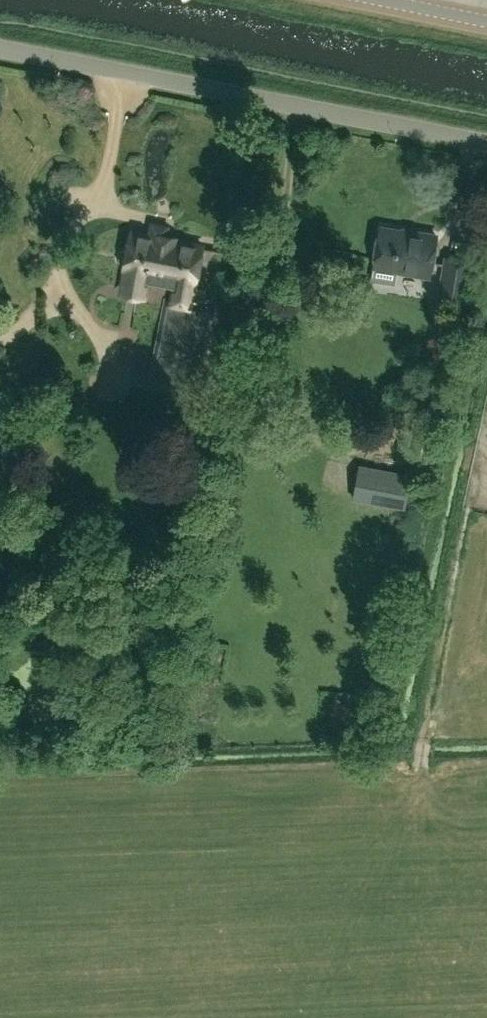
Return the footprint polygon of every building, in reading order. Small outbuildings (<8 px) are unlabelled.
[(381,230),(375,265),(430,274),(436,235),(412,231),(412,235),(381,230)] [(155,236),(130,231),(126,250),(122,249),(118,251),(117,260),(119,263),(124,264),(123,267),(125,267),(122,282),(145,286),(146,281),(177,288),(177,290),(173,290),(171,302),(165,301),(149,377),(197,386),(211,310),(188,306),(192,280),(194,281),(201,245),(176,240),(176,238),(156,234),(155,236)] [(441,294),(464,299),(471,261),(448,257),(441,294)] [(360,465),(353,497),(405,507),(412,475),(360,465)]
